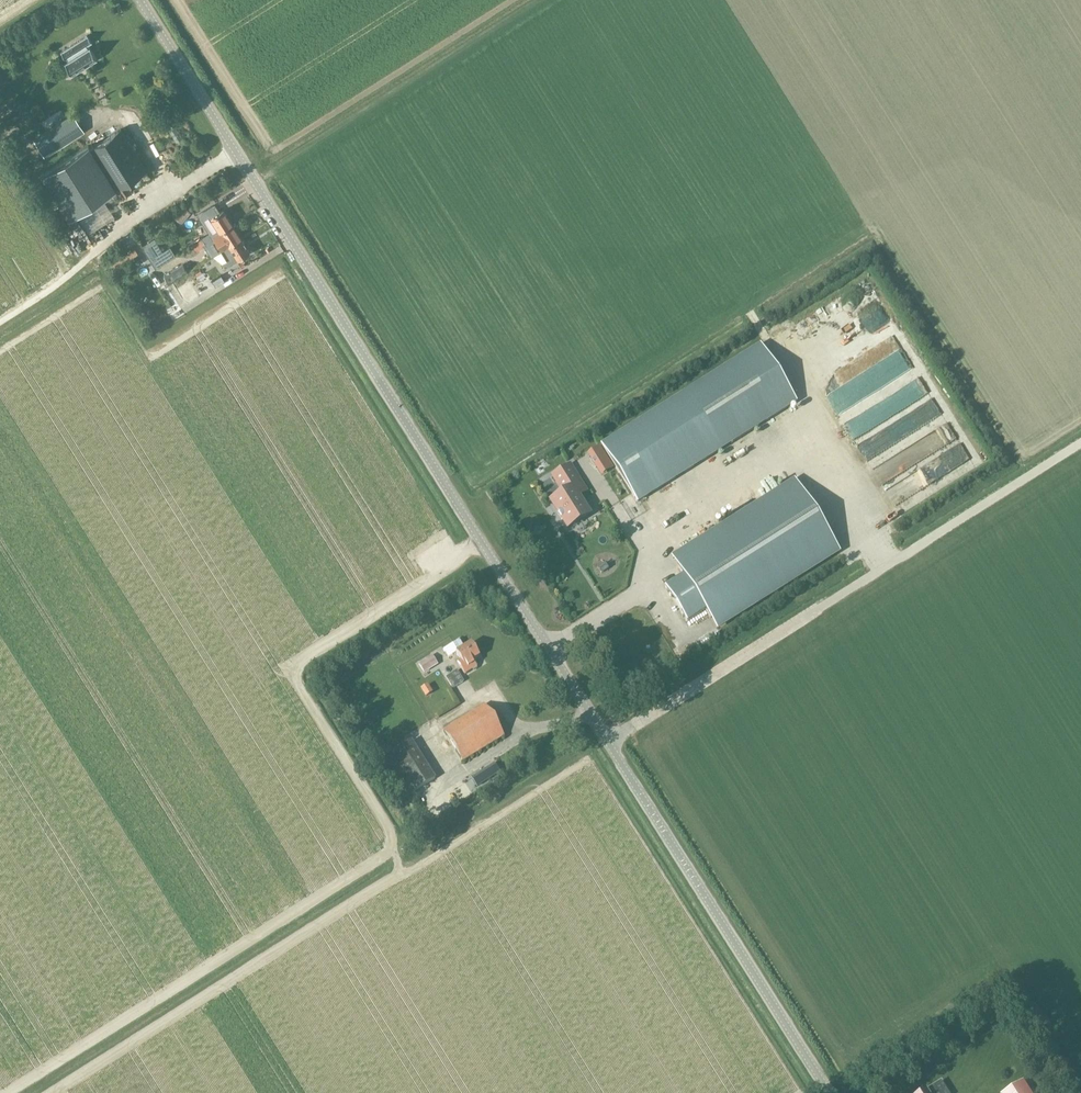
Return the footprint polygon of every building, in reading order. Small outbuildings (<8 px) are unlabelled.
[(87,35),(60,52),(65,59),(66,58),(68,60),(64,62),(72,75),(97,59),(89,47),(88,48),(86,46),(92,42),(87,35)] [(45,157),(84,132),(73,115),(33,140),(45,157)] [(88,146),(41,174),(55,198),(50,201),(54,209),(60,205),(68,219),(146,171),(121,130),(90,149),(88,146)] [(209,239),(232,224),(223,210),(218,214),(213,206),(200,214),(212,232),(207,235),(209,239)] [(228,246),(241,239),(232,224),(209,239),(211,242),(214,240),(221,251),(228,246)] [(207,235),(192,244),(196,251),(211,242),(209,239),(207,235)] [(226,260),(222,263),(225,267),(249,252),(241,239),(228,246),(221,251),(226,260)] [(221,273),(213,262),(202,269),(210,281),(221,273)] [(160,267),(163,273),(170,268),(167,263),(160,267)] [(147,264),(140,269),(144,275),(151,270),(147,264)] [(169,284),(183,275),(187,272),(182,265),(164,277),(169,284)] [(212,283),(215,288),(224,283),(221,277),(212,283)] [(866,300),(876,295),(873,289),(863,295),(866,300)] [(832,333),(841,350),(892,326),(884,309),(832,333)] [(833,359),(842,353),(833,338),(823,343),(833,359)] [(760,345),(601,445),(637,502),(795,402),(760,345)] [(865,358),(878,381),(886,377),(873,354),(865,358)] [(918,378),(840,417),(847,432),(925,392),(918,378)] [(849,390),(850,398),(864,396),(862,388),(849,390)] [(860,449),(900,432),(895,421),(855,438),(860,449)] [(586,447),(597,473),(611,467),(599,441),(586,447)] [(719,460),(708,466),(711,471),(722,465),(719,460)] [(734,467),(737,474),(746,469),(742,463),(734,467)] [(570,464),(552,476),(563,494),(551,502),(567,527),(588,515),(577,497),(586,491),(570,464)] [(703,469),(692,479),(697,484),(707,474),(703,469)] [(856,482),(864,494),(874,488),(866,475),(856,482)] [(933,479),(935,487),(944,484),(941,476),(933,479)] [(795,481),(671,559),(683,578),(666,588),(688,623),(705,612),(714,628),(838,550),(795,481)] [(843,552),(851,561),(864,550),(856,541),(843,552)] [(597,565),(599,571),(608,567),(605,561),(597,565)] [(474,660),(480,656),(472,642),(464,647),(459,640),(453,643),(458,651),(456,652),(461,659),(458,661),(465,674),(477,666),(474,660)] [(424,672),(437,664),(432,655),(419,663),(424,672)] [(452,688),(463,681),(456,671),(445,678),(452,688)] [(462,762),(503,736),(483,705),(443,731),(462,762)] [(404,797),(435,778),(412,741),(384,758),(381,760),(404,797)] [(941,1080),(926,1090),(925,1090),(920,1092),(949,1092),(941,1080)] [(1024,1080),(1003,1092),(1033,1092),(1024,1080)]
